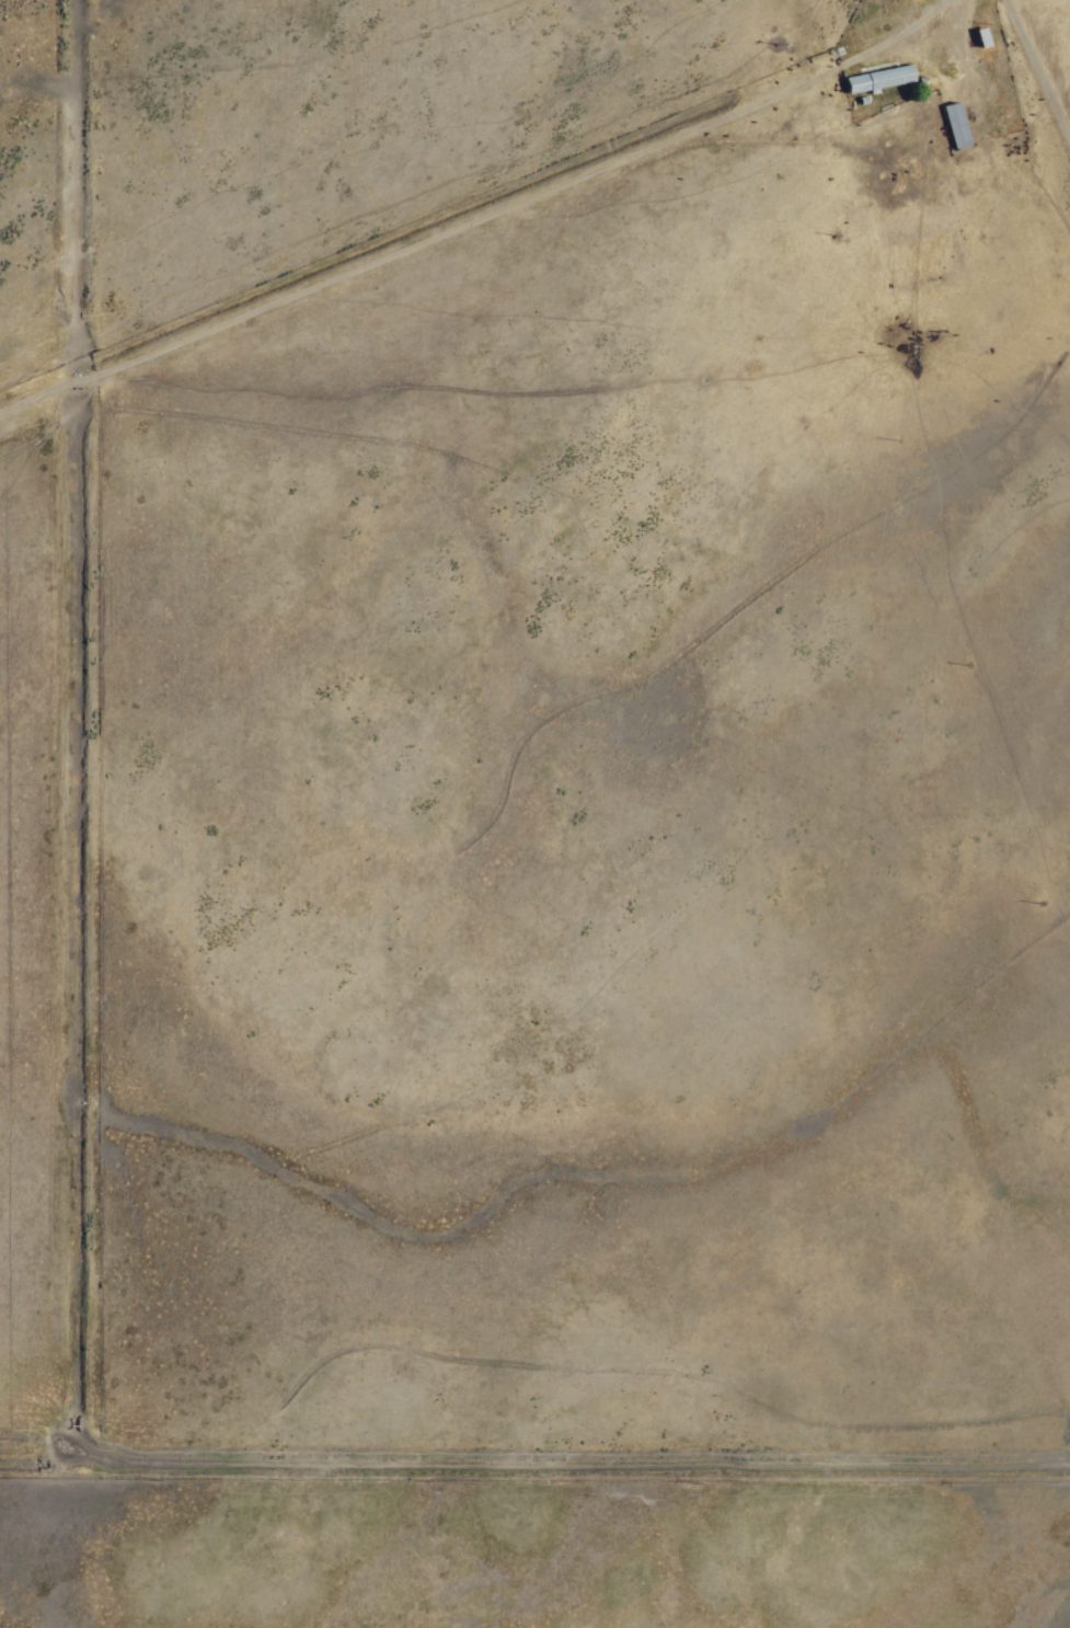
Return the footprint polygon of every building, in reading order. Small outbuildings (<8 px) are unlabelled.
[(963,144),(954,101),(940,104),(949,147),(963,144)]
